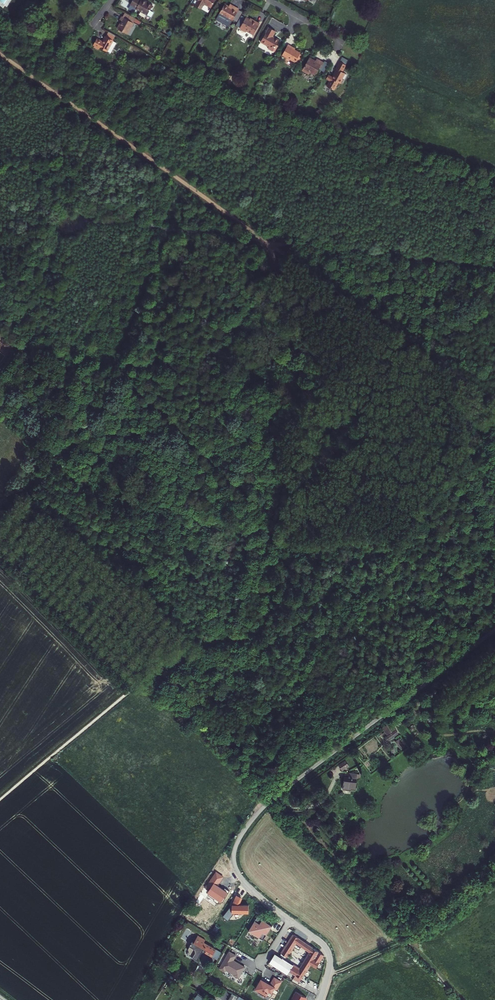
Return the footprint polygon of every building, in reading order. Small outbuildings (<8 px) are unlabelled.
[(135,0),(131,0),(128,5),(134,9),(133,10),(145,17),(150,7),(139,0),(138,2),(135,0)] [(195,1),(192,7),(199,11),(202,5),(209,9),(214,0),(193,0),(195,1)] [(230,8),(222,4),(217,13),(230,21),(237,9),(231,6),(230,8)] [(131,25),(119,18),(117,22),(119,23),(114,31),(125,37),(131,25)] [(243,20),(237,31),(243,34),(244,33),(251,36),(257,25),(250,22),(249,23),(243,20)] [(273,33),(266,29),(256,48),(264,52),(263,53),(268,56),(276,42),(270,38),(273,33)] [(94,40),(90,47),(97,52),(98,50),(104,54),(105,52),(108,55),(113,46),(110,44),(110,42),(109,42),(112,37),(106,34),(103,39),(102,38),(99,43),(94,40)] [(285,47),(279,57),(283,59),(288,61),(287,62),(292,65),(297,55),(292,52),(292,50),(285,47)] [(307,60),(300,73),(307,77),(307,75),(313,77),(317,70),(318,71),(321,64),(314,61),(312,63),(307,60)] [(327,83),(324,88),(331,92),(336,84),(337,85),(341,79),(340,78),(342,75),(340,73),(344,67),(337,63),(333,71),(334,72),(330,79),(325,77),(323,81),(327,83)] [(389,731),(378,740),(381,743),(392,734),(389,731)] [(402,749),(406,746),(399,738),(396,741),(402,749)] [(339,764),(343,770),(350,766),(346,759),(339,764)] [(339,776),(339,787),(350,787),(351,772),(344,772),(343,777),(339,776)] [(217,869),(205,886),(210,890),(208,892),(215,896),(214,897),(218,900),(220,897),(223,899),(226,894),(225,894),(228,890),(230,887),(225,884),(225,885),(222,884),(222,885),(219,883),(220,881),(219,880),(224,873),(217,869)] [(237,892),(232,901),(223,913),(229,917),(235,909),(249,909),(249,901),(240,901),(238,901),(241,894),(237,892)] [(258,913),(249,928),(263,937),(273,922),(258,913)] [(193,955),(197,958),(202,949),(212,955),(217,947),(205,940),(206,937),(198,933),(194,940),(193,939),(190,943),(190,944),(189,946),(190,953),(193,954),(193,955)] [(276,952),(270,961),(285,970),(286,967),(294,972),(293,975),(300,980),(306,968),(307,969),(311,962),(316,965),(319,960),(314,957),(319,949),(294,933),(280,955),(276,952)] [(230,948),(220,965),(225,968),(226,966),(234,971),(234,972),(239,975),(245,964),(237,959),(236,959),(233,958),(236,952),(230,948)] [(319,949),(314,957),(319,960),(325,952),(319,949)] [(282,978),(275,974),(270,982),(267,980),(267,979),(262,976),(259,980),(258,979),(255,985),(260,987),(259,989),(266,993),(267,991),(271,994),(274,989),(277,991),(279,988),(277,986),(282,978)] [(296,990),(293,995),(294,995),(291,999),(304,999),(306,995),(296,990)]
